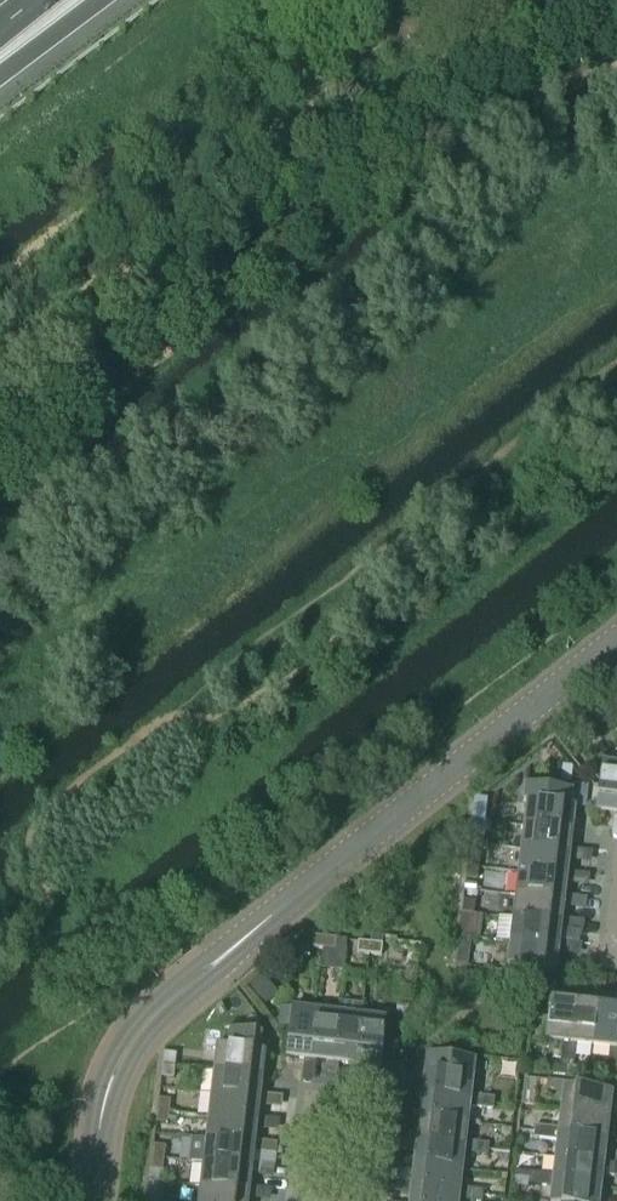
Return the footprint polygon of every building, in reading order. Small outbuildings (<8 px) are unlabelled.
[(616,814),(616,766),(601,764),(596,812),(616,814)] [(527,802),(524,826),(572,832),(575,808),(570,807),(572,791),(526,786),(524,802),(527,802)] [(474,808),(472,820),(484,822),(486,809),(474,808)] [(484,822),(472,820),(471,833),(483,834),(484,822)] [(524,826),(521,849),(569,855),(572,832),(524,826)] [(521,849),(519,872),(567,878),(569,855),(521,849)] [(468,854),(467,867),(479,868),(480,856),(468,854)] [(479,868),(467,867),(466,879),(478,880),(479,868)] [(519,872),(516,896),(564,901),(567,878),(519,872)] [(516,896),(513,919),(561,924),(564,901),(516,896)] [(463,900),(462,913),(474,914),(475,902),(463,900)] [(474,914),(462,913),(459,935),(480,938),(482,915),(474,914)] [(513,919),(511,942),(558,947),(561,924),(513,919)] [(311,948),(323,949),(324,937),(312,936),(311,948)] [(324,937),(323,949),(335,951),(337,939),(324,937)] [(456,965),(468,967),(471,938),(459,937),(456,965)] [(357,953),(369,955),(371,943),(358,941),(357,953)] [(558,947),(511,942),(508,966),(556,972),(558,947)] [(371,943),(369,955),(381,956),(383,944),(371,943)] [(545,1041),(564,1043),(570,1044),(575,996),(551,993),(548,1020),(538,1019),(536,1039),(546,1040),(545,1041)] [(576,1044),(593,1046),(598,998),(575,996),(570,1044),(564,1043),(562,1055),(575,1056),(576,1044)] [(610,1048),(616,1049),(616,1040),(616,1000),(598,998),(593,1046),(610,1048)] [(333,1063),(356,1065),(362,1018),(363,1005),(340,1003),(339,1015),(333,1063)] [(286,1057),(310,1060),(316,1012),(281,1008),(279,1028),(289,1030),(286,1057)] [(310,1060),(333,1063),(339,1015),(316,1012),(310,1060)] [(362,1018),(356,1065),(380,1068),(386,1020),(362,1018)] [(217,1047),(214,1071),(262,1077),(265,1053),(259,1052),(261,1035),(225,1031),(223,1048),(217,1047)] [(616,1049),(610,1048),(609,1060),(616,1061),(616,1040),(616,1049)] [(164,1053),(163,1065),(175,1066),(176,1054),(164,1053)] [(573,1068),(575,1056),(562,1055),(561,1067),(573,1068)] [(427,1056),(422,1096),(470,1101),(469,1107),(481,1109),(483,1096),(471,1095),(475,1061),(427,1056)] [(609,1060),(607,1072),(616,1073),(616,1061),(609,1060)] [(175,1066),(163,1065),(161,1077),(173,1079),(175,1066)] [(214,1071),(212,1094),(259,1100),(262,1077),(214,1071)] [(561,1112),(609,1117),(612,1093),(564,1087),(564,1082),(550,1080),(548,1089),(563,1094),(561,1112)] [(212,1094),(209,1118),(257,1123),(259,1100),(212,1094)] [(422,1096),(420,1119),(467,1124),(469,1107),(470,1101),(422,1096)] [(495,1098),(483,1096),(481,1109),(493,1110),(495,1098)] [(159,1099),(157,1111),(169,1113),(171,1100),(159,1099)] [(169,1113),(157,1111),(156,1124),(168,1125),(169,1113)] [(558,1135),(606,1140),(609,1117),(561,1112),(559,1129),(558,1135)] [(209,1118),(206,1141),(254,1146),(257,1123),(209,1118)] [(420,1119),(417,1142),(465,1148),(464,1154),(476,1155),(477,1143),(465,1142),(467,1124),(420,1119)] [(534,1138),(546,1140),(547,1127),(535,1126),(534,1138)] [(557,1141),(555,1158),(603,1163),(606,1140),(558,1135),(559,1129),(547,1127),(546,1140),(557,1141)] [(191,1162),(203,1164),(251,1169),(254,1146),(206,1141),(194,1139),(191,1162)] [(417,1142),(414,1165),(462,1171),(464,1154),(465,1148),(417,1142)] [(477,1143),(476,1155),(488,1156),(489,1144),(477,1143)] [(153,1145),(152,1157),(164,1159),(165,1147),(153,1145)] [(164,1159),(152,1157),(151,1170),(162,1171),(164,1159)] [(555,1158),(553,1175),(553,1181),(601,1187),(602,1176),(613,1177),(615,1165),(603,1163),(555,1158)] [(203,1164),(201,1187),(249,1193),(251,1169),(203,1164)] [(411,1188),(459,1194),(458,1200),(467,1200),(470,1200),(472,1189),(460,1188),(462,1171),(414,1165),(411,1188)] [(528,1184),(540,1186),(541,1174),(529,1172),(528,1184)] [(541,1174),(540,1186),(552,1187),(550,1200),(599,1200),(601,1187),(553,1181),(553,1175),(541,1174)] [(147,1200),(159,1200),(161,1182),(149,1181),(147,1200)] [(201,1187),(199,1200),(248,1200),(249,1193),(201,1187)] [(410,1200),(458,1200),(459,1194),(411,1188),(410,1200)] [(470,1200),(483,1200),(484,1191),(472,1189),(470,1200)]
